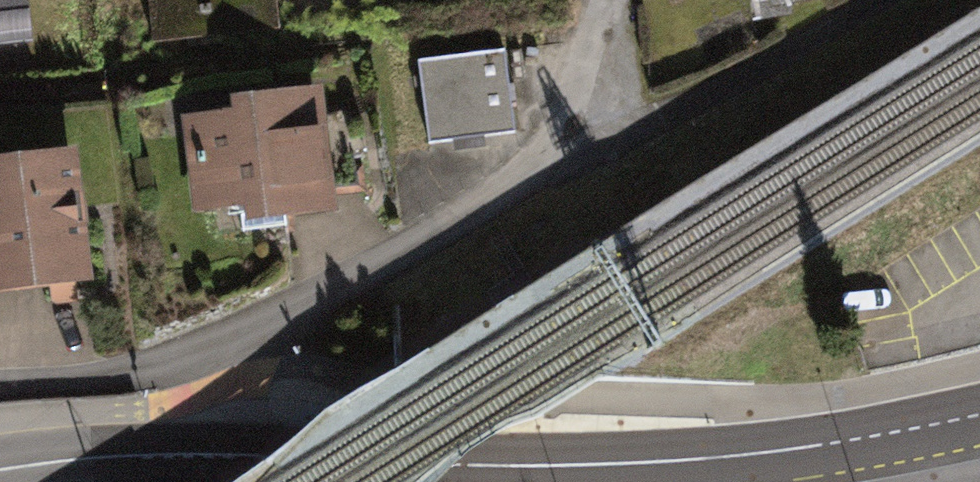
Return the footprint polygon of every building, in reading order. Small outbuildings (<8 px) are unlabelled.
[(42,25),(39,0),(0,0),(0,30),(42,25)] [(153,40),(279,34),(278,0),(151,0),(153,40)] [(764,10),(840,0),(762,0),(764,10)] [(424,57),(429,141),(518,136),(514,52),(424,57)] [(243,114),(199,135),(207,224),(257,227),(266,252),(335,237),(339,108),(243,114)] [(97,311),(86,169),(0,172),(0,318),(97,311)]
